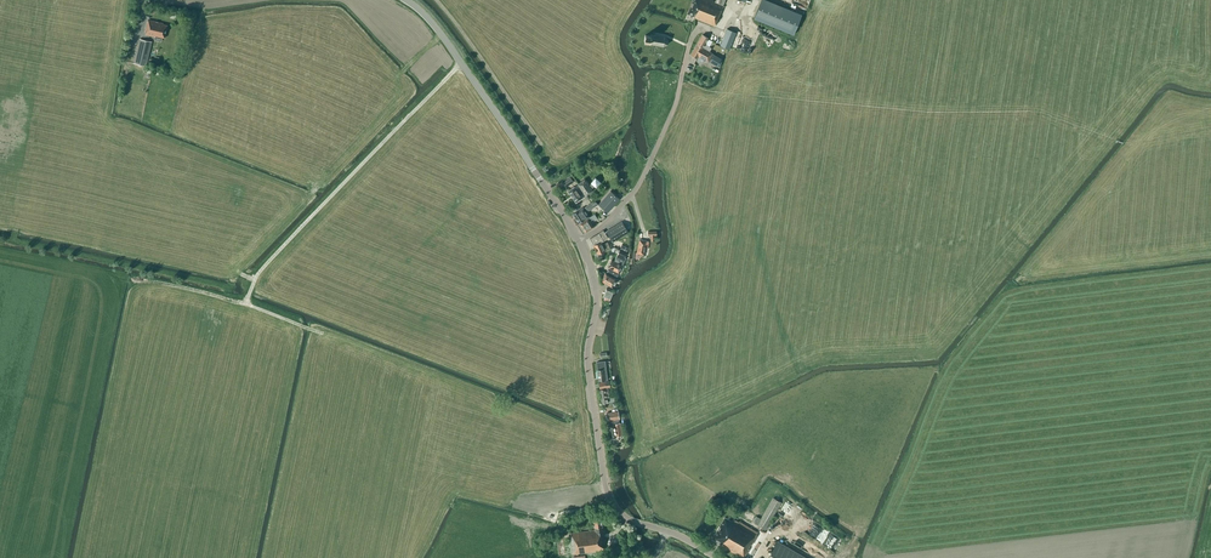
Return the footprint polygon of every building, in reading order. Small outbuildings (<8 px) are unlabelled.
[(694,18),(716,27),(722,11),(721,11),(723,5),(725,0),(716,0),(715,2),(710,0),(693,0),(687,14),(694,16),(694,18)] [(754,18),(793,34),(802,14),(768,0),(761,0),(754,18)] [(147,30),(146,34),(155,37),(156,36),(165,38),(168,26),(165,25),(164,26),(163,25),(163,24),(148,20),(147,26),(147,28),(146,28),(146,30),(147,30)] [(135,40),(138,23),(132,22),(128,39),(135,40)] [(732,31),(725,28),(717,45),(724,48),(732,31)] [(667,42),(667,41),(667,40),(667,39),(666,38),(666,37),(665,37),(651,34),(651,36),(645,35),(644,41),(650,42),(649,43),(663,46),(664,46),(665,45),(666,44),(667,43),(667,42)] [(702,35),(697,45),(709,52),(711,48),(705,44),(708,38),(702,35)] [(152,42),(140,39),(134,63),(146,66),(152,42)] [(712,54),(709,52),(703,48),(697,45),(691,55),(697,58),(698,56),(708,62),(712,54)] [(721,58),(713,54),(711,58),(718,62),(721,58)] [(578,184),(586,196),(592,191),(591,188),(595,186),(596,187),(600,182),(595,177),(590,182),(592,183),(589,186),(585,179),(578,184)] [(563,182),(566,186),(573,182),(571,178),(563,182)] [(582,198),(584,196),(577,185),(574,187),(568,191),(576,202),(582,198)] [(608,213),(620,199),(611,191),(599,205),(608,213)] [(583,208),(583,207),(573,214),(579,223),(589,217),(586,212),(589,210),(594,207),(591,202),(585,206),(583,208)] [(598,219),(595,214),(580,224),(585,232),(593,227),(589,221),(593,219),(594,221),(598,219)] [(606,232),(612,242),(628,233),(621,222),(606,232)] [(610,249),(607,242),(602,244),(601,242),(603,241),(608,238),(603,230),(590,238),(594,245),(593,245),(597,254),(605,251),(610,249)] [(647,231),(647,236),(650,236),(650,241),(654,241),(654,235),(656,235),(656,231),(647,231)] [(645,249),(647,249),(648,242),(646,242),(646,241),(639,240),(637,253),(643,255),(645,249)] [(615,259),(618,261),(617,263),(616,267),(614,266),(613,270),(618,273),(625,258),(624,257),(626,253),(620,250),(615,259)] [(608,268),(609,268),(607,273),(616,278),(618,273),(613,270),(614,266),(616,267),(617,263),(611,260),(608,268)] [(616,278),(607,273),(605,273),(601,281),(612,286),(616,278)] [(611,299),(610,299),(613,291),(606,288),(603,296),(605,297),(603,300),(609,303),(611,299)] [(605,380),(607,380),(605,361),(596,362),(597,370),(599,381),(605,380)] [(600,390),(602,404),(616,402),(615,397),(610,398),(609,388),(600,390)] [(611,424),(608,425),(610,438),(618,436),(619,438),(621,438),(620,436),(622,436),(620,423),(619,423),(619,419),(618,412),(606,414),(607,421),(610,420),(611,424)] [(756,525),(765,529),(781,502),(773,497),(760,518),(756,516),(752,522),(756,524),(756,525)] [(570,533),(573,554),(605,550),(604,544),(605,544),(601,516),(593,517),(595,530),(570,533)] [(737,524),(738,522),(735,520),(734,522),(732,521),(725,517),(712,539),(719,543),(719,544),(742,557),(743,557),(754,541),(753,540),(757,532),(739,522),(737,524)] [(627,552),(626,546),(635,545),(635,539),(623,540),(623,545),(620,546),(620,547),(610,548),(611,553),(611,556),(621,555),(621,553),(627,552)] [(777,541),(767,557),(807,557),(777,541)]
